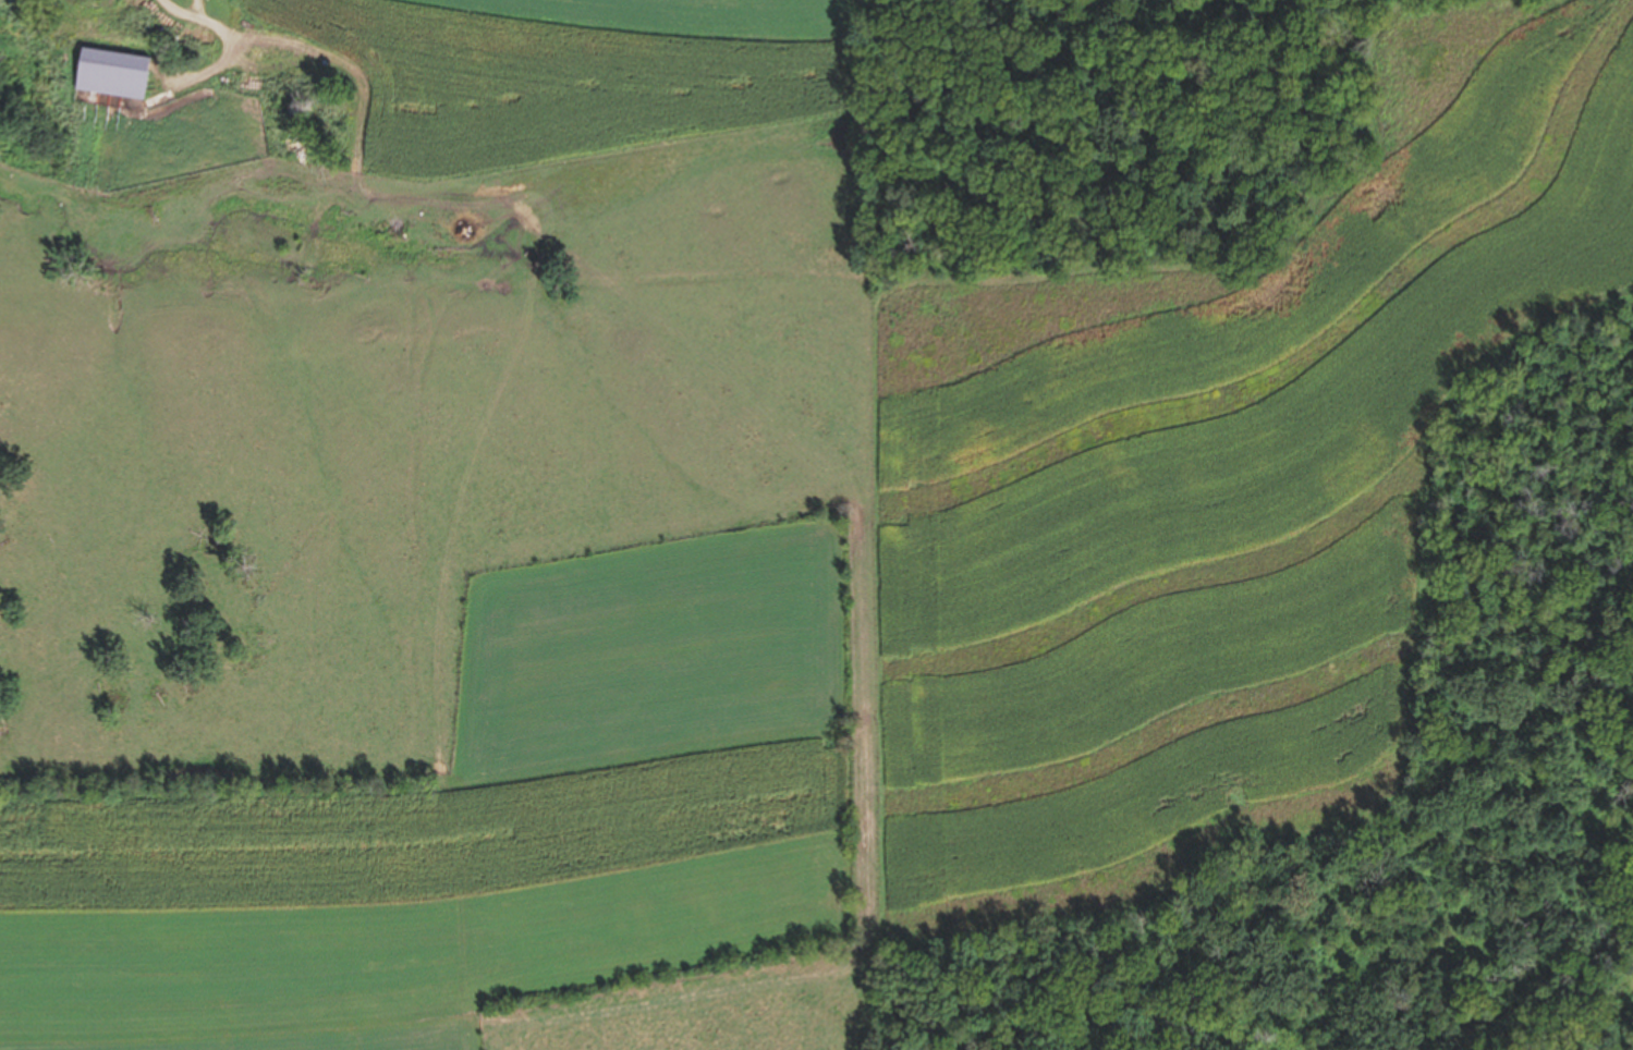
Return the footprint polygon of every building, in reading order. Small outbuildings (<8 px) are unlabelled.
[(149,57),(90,50),(85,92),(144,100),(149,57)]
